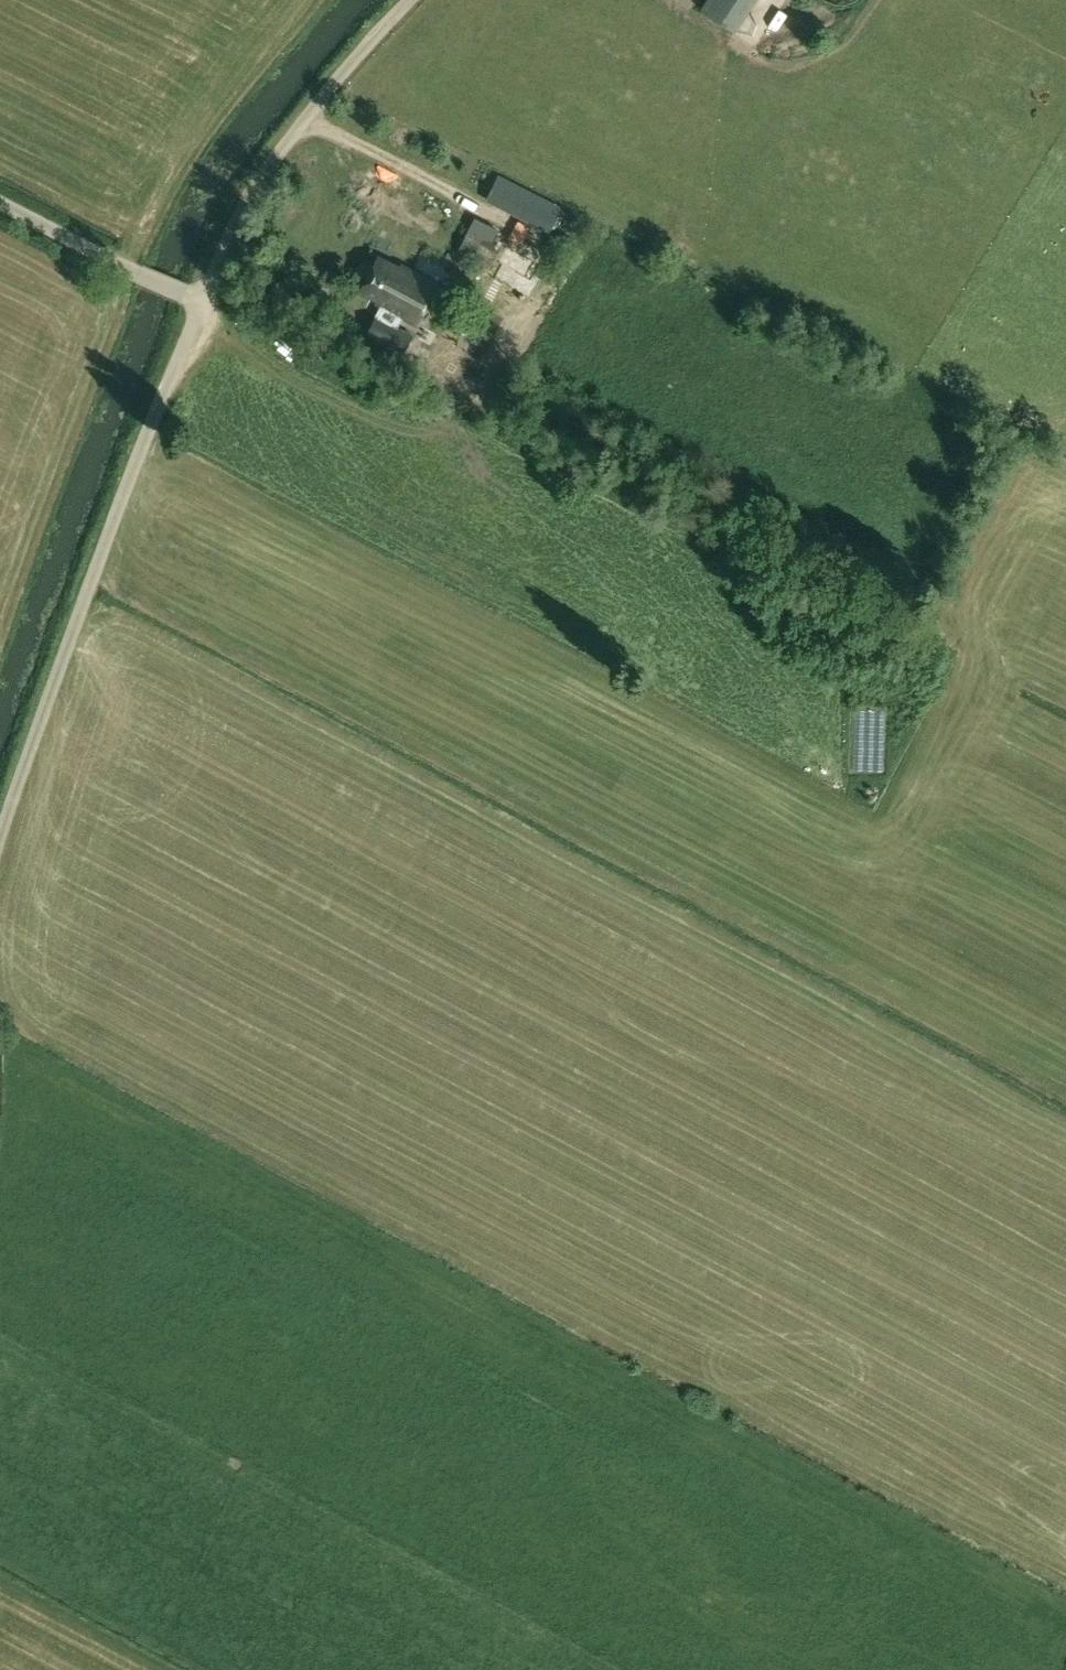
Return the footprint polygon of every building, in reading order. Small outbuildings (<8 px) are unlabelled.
[(701,10),(731,30),(751,0),(707,0),(701,10)] [(458,249),(489,266),(500,244),(469,228),(458,249)] [(438,283),(402,264),(400,267),(379,256),(361,290),(379,299),(377,302),(417,324),(438,283)] [(500,309),(510,291),(488,280),(479,299),(500,309)] [(403,351),(412,334),(376,315),(366,333),(403,351)]
